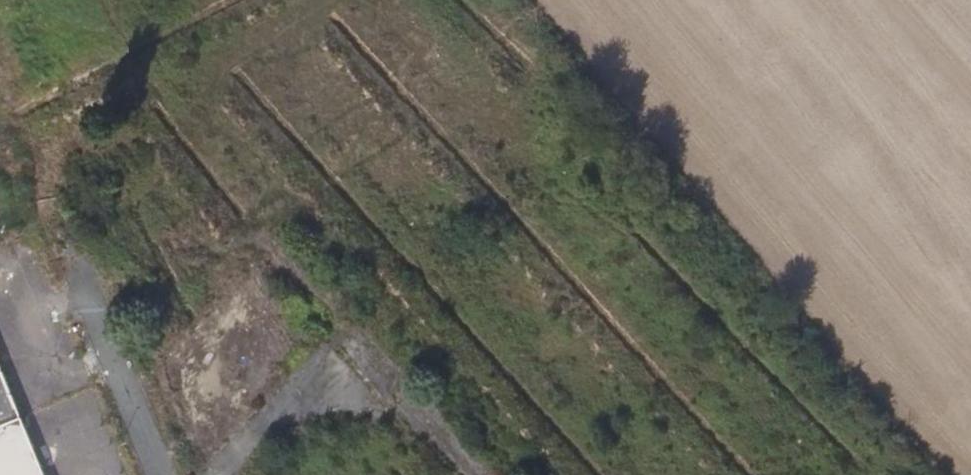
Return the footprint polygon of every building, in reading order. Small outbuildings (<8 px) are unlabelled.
[(0,374),(0,474),(36,474),(0,374)]
